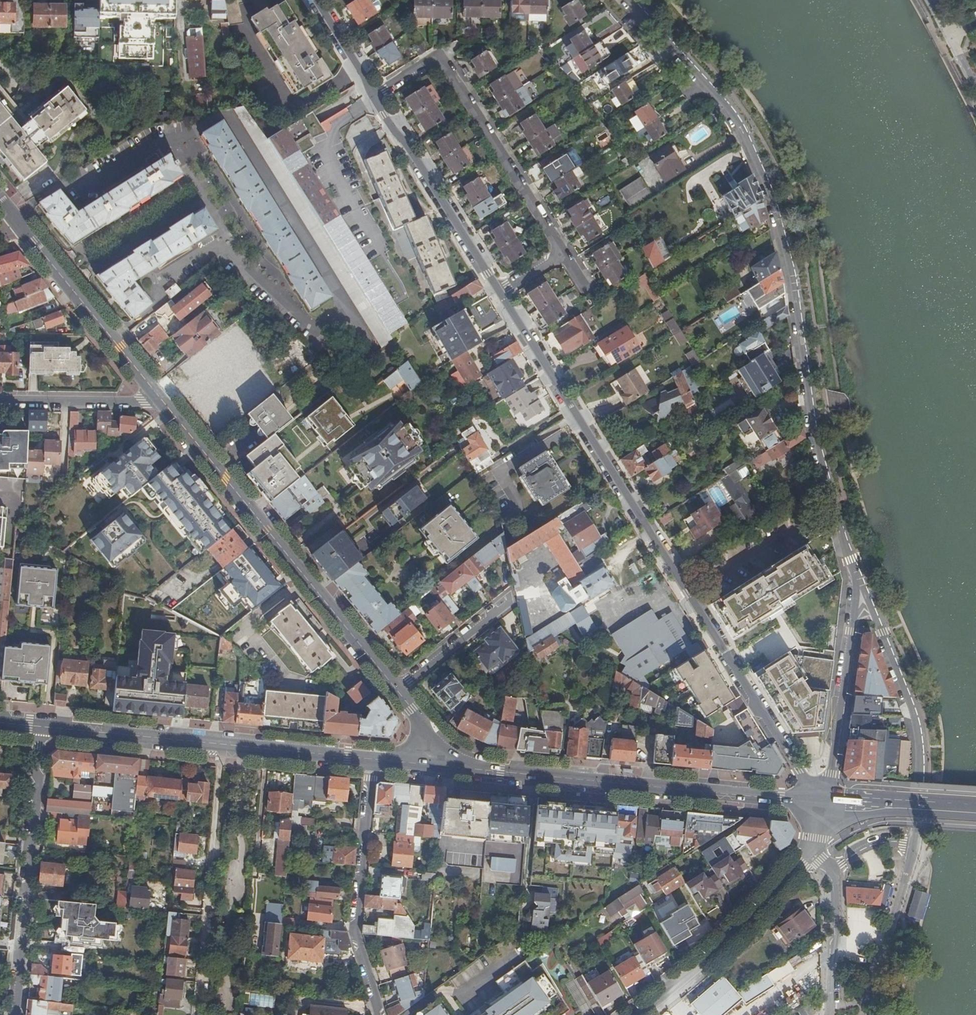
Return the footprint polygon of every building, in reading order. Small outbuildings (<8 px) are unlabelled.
[(125,0),(110,0),(109,22),(125,22),(125,0)] [(125,22),(141,23),(141,0),(125,0),(125,22)] [(211,13),(219,13),(223,34),(230,33),(228,25),(223,0),(212,0),(211,13)] [(228,25),(244,23),(240,3),(240,0),(223,0),(228,25)] [(252,1),(260,13),(251,19),(264,40),(262,41),(270,55),(272,54),(280,66),(278,67),(286,81),(288,79),(296,92),(310,84),(313,89),(328,80),(310,51),(309,52),(299,36),(297,34),(299,33),(281,4),(273,9),(267,0),(253,0),(252,1)] [(347,7),(358,25),(362,22),(363,23),(367,21),(366,20),(375,14),(367,0),(357,0),(356,0),(357,1),(347,7)] [(432,18),(432,0),(414,0),(414,9),(413,9),(413,14),(413,18),(432,18)] [(432,18),(451,19),(451,14),(452,10),(451,10),(451,0),(432,0),(432,18)] [(481,18),(481,0),(471,0),(471,1),(463,1),(463,11),(462,11),(462,13),(463,14),(463,17),(481,18)] [(481,18),(498,18),(498,14),(499,14),(500,12),(499,12),(499,2),(491,2),(491,0),(481,0),(481,18)] [(528,14),(529,0),(512,0),(511,7),(510,7),(510,11),(511,11),(511,14),(528,14)] [(528,14),(545,15),(545,12),(546,12),(546,8),(545,8),(546,0),(529,0),(528,14)] [(569,5),(561,10),(565,16),(564,17),(569,26),(584,16),(575,1),(571,3),(571,2),(568,4),(569,5)] [(15,24),(15,5),(0,5),(0,24),(15,24)] [(33,27),(49,27),(49,6),(34,5),(33,27)] [(171,5),(151,5),(151,26),(164,26),(171,26),(171,5)] [(49,6),(49,27),(65,28),(65,6),(49,6)] [(98,28),(99,10),(82,9),(82,28),(98,28)] [(164,26),(151,26),(151,34),(164,34),(164,26)] [(370,44),(375,52),(391,42),(382,27),(378,29),(378,28),(375,30),(376,31),(368,36),(372,42),(370,44)] [(578,54),(579,54),(591,47),(582,32),(580,34),(579,33),(576,35),(577,36),(570,40),(572,44),(570,45),(571,47),(574,46),(578,54)] [(309,52),(310,51),(300,35),(299,36),(309,52)] [(187,38),(187,49),(188,59),(190,77),(193,77),(205,76),(202,37),(187,38)] [(391,42),(375,52),(380,60),(382,59),(387,66),(395,60),(395,61),(398,60),(398,59),(401,57),(391,42)] [(419,42),(413,46),(418,55),(425,51),(419,42)] [(573,57),(578,54),(574,46),(571,47),(568,49),(573,57)] [(591,47),(579,54),(588,69),(595,65),(595,66),(599,64),(598,63),(600,61),(591,47)] [(494,67),(484,52),(481,54),(481,53),(477,55),(478,56),(471,61),(475,68),(473,70),(478,78),(494,67)] [(140,66),(150,67),(150,53),(140,53),(140,66)] [(602,76),(611,90),(624,83),(614,68),(612,69),(609,70),(610,71),(602,76)] [(497,102),(513,92),(503,77),(500,79),(499,78),(496,80),(497,81),(490,86),(494,92),(492,94),(497,102)] [(624,83),(633,97),(639,92),(631,78),(624,83)] [(624,83),(611,90),(614,96),(611,98),(616,106),(619,104),(620,105),(627,100),(628,101),(631,99),(630,98),(633,97),(624,83)] [(405,100),(415,115),(432,104),(439,100),(430,86),(424,90),(423,89),(419,91),(418,90),(415,92),(416,93),(405,100)] [(521,87),(513,92),(522,106),(525,104),(524,102),(529,99),(521,87)] [(67,88),(29,118),(31,121),(20,129),(15,124),(21,119),(17,114),(20,110),(11,99),(1,106),(0,105),(0,152),(12,167),(23,181),(46,162),(34,148),(47,139),(48,141),(86,111),(67,88)] [(522,106),(513,92),(497,102),(502,110),(505,109),(509,115),(517,110),(517,111),(520,110),(519,109),(522,107),(522,106)] [(198,115),(207,113),(206,94),(195,95),(198,115)] [(432,104),(415,115),(425,130),(435,124),(436,125),(439,123),(438,122),(442,119),(432,104)] [(392,339),(390,335),(267,140),(268,139),(244,105),(233,108),(282,187),(382,347),(392,339)] [(628,119),(635,131),(643,126),(655,118),(647,105),(645,107),(644,106),(641,108),(641,109),(634,113),(635,115),(628,119)] [(176,119),(174,110),(162,113),(162,116),(149,118),(149,124),(176,119)] [(390,335),(406,324),(349,232),(294,146),(309,138),(307,134),(321,126),(312,112),(268,139),(267,140),(390,335)] [(522,132),(527,141),(543,131),(533,115),(530,117),(529,116),(527,118),(527,119),(520,124),(524,131),(522,132)] [(665,134),(655,118),(643,126),(653,141),(660,137),(663,135),(665,134)] [(291,234),(222,122),(203,134),(209,145),(207,146),(221,168),(223,166),(236,188),(234,190),(248,211),(250,210),(264,232),(261,234),(275,255),(277,254),(290,275),(288,277),(301,299),(304,297),(311,308),(330,297),(291,234)] [(543,131),(527,141),(532,148),(534,147),(538,154),(546,148),(547,150),(550,148),(549,147),(552,145),(549,140),(551,138),(559,141),(561,139),(552,125),(543,131)] [(443,159),(459,149),(450,135),(446,137),(445,136),(443,137),(443,139),(437,144),(440,150),(438,152),(443,159)] [(650,158),(664,181),(684,169),(679,161),(682,158),(674,145),(670,148),(669,146),(650,158)] [(468,165),(459,149),(443,159),(448,168),(451,166),(455,173),(462,169),(463,170),(466,168),(465,167),(468,165)] [(421,266),(433,295),(445,290),(455,286),(425,216),(415,220),(388,159),(389,158),(386,150),(378,153),(378,155),(364,161),(394,230),(404,226),(421,266)] [(173,162),(169,155),(77,214),(59,191),(40,203),(47,213),(45,214),(62,235),(64,233),(72,243),(103,224),(104,226),(128,211),(127,209),(148,195),(149,197),(171,184),(170,181),(181,174),(176,167),(179,165),(176,161),(173,162)] [(548,174),(553,182),(569,172),(560,157),(556,159),(556,158),(553,159),(554,160),(546,165),(550,172),(548,174)] [(569,172),(553,182),(558,190),(561,189),(565,196),(573,190),(574,191),(576,190),(575,189),(579,187),(569,172)] [(735,216),(762,199),(752,176),(737,185),(738,186),(723,196),(735,216)] [(620,191),(627,203),(648,190),(640,177),(620,191)] [(471,204),(487,194),(477,179),(474,181),(473,180),(470,181),(471,183),(464,187),(468,194),(466,196),(471,204)] [(632,210),(652,197),(648,190),(627,203),(632,210)] [(496,209),(487,194),(471,204),(476,212),(478,211),(482,217),(483,218),(490,213),(491,214),(493,212),(493,211),(496,209)] [(750,227),(767,217),(762,199),(735,216),(733,217),(742,231),(749,226),(750,227)] [(570,218),(575,227),(591,217),(581,202),(578,204),(577,203),(575,204),(575,205),(568,210),(572,217),(570,218)] [(133,318),(150,305),(132,282),(215,230),(203,210),(192,217),(191,216),(169,229),(170,231),(150,244),(149,242),(133,252),(134,254),(99,276),(108,288),(106,290),(122,309),(124,308),(133,318)] [(591,217),(575,227),(580,235),(582,234),(587,240),(594,236),(595,237),(598,235),(597,234),(600,232),(591,217)] [(499,249),(515,239),(505,224),(502,226),(501,225),(499,226),(499,227),(492,232),(496,239),(494,241),(499,249)] [(524,254),(515,239),(499,249),(504,257),(507,255),(511,262),(518,257),(519,258),(521,257),(521,256),(524,254)] [(642,248),(653,268),(662,262),(653,243),(642,248)] [(595,262),(600,270),(616,260),(606,245),(603,247),(602,247),(600,248),(600,249),(593,254),(597,261),(595,262)] [(780,269),(776,252),(751,267),(758,282),(780,269)] [(0,286),(11,282),(20,278),(17,269),(28,265),(18,253),(0,258),(0,285),(0,286)] [(616,260),(600,270),(605,279),(608,277),(612,284),(619,279),(620,280),(622,278),(622,277),(625,275),(616,260)] [(780,269),(758,282),(746,290),(758,309),(785,293),(783,282),(780,269)] [(16,301),(47,289),(40,280),(14,290),(17,297),(14,298),(15,301),(16,301)] [(470,296),(483,289),(477,280),(443,301),(447,309),(469,295),(470,296)] [(203,283),(212,295),(214,293),(205,282),(203,283)] [(170,299),(154,312),(156,314),(162,316),(165,314),(168,319),(174,314),(179,321),(212,295),(203,283),(175,305),(170,299)] [(528,294),(537,310),(555,299),(545,283),(541,285),(541,284),(538,286),(538,287),(528,294)] [(171,298),(181,290),(175,284),(166,291),(171,298)] [(722,295),(726,302),(740,294),(736,287),(722,295)] [(19,311),(54,298),(47,289),(16,301),(19,311)] [(436,301),(439,300),(447,297),(445,290),(433,295),(436,301)] [(555,299),(537,310),(547,325),(557,319),(558,320),(562,318),(561,316),(565,314),(555,299)] [(7,314),(19,311),(16,301),(15,301),(6,305),(7,314)] [(434,307),(438,314),(446,309),(447,309),(443,301),(440,303),(434,307)] [(786,305),(761,321),(766,328),(787,315),(786,305)] [(438,314),(443,321),(454,315),(450,309),(448,311),(446,309),(438,314)] [(672,318),(668,310),(661,315),(665,322),(672,318)] [(64,323),(60,311),(32,321),(36,331),(45,327),(46,329),(64,323)] [(190,358),(220,335),(202,311),(173,335),(177,341),(179,343),(183,341),(189,349),(185,352),(190,358)] [(450,362),(480,344),(462,311),(432,328),(450,362)] [(577,316),(568,321),(571,326),(554,337),(565,353),(581,342),(583,346),(592,341),(577,316)] [(665,322),(670,330),(678,326),(672,318),(665,322)] [(158,326),(138,341),(148,353),(157,346),(168,338),(158,326)] [(670,330),(673,335),(675,334),(680,330),(679,328),(678,326),(670,330)] [(609,352),(616,363),(640,349),(626,327),(597,344),(604,355),(609,352)] [(680,330),(675,334),(680,341),(685,338),(680,330)] [(743,354),(748,363),(762,354),(768,350),(764,342),(758,331),(745,339),(745,341),(738,345),(739,346),(743,354)] [(183,353),(185,352),(189,349),(183,341),(179,343),(177,341),(175,343),(183,353)] [(511,359),(523,352),(516,342),(509,347),(507,345),(502,349),(503,351),(493,357),(499,367),(508,361),(511,359)] [(39,367),(39,370),(39,372),(83,372),(85,367),(75,353),(69,353),(69,349),(64,349),(64,350),(57,350),(57,344),(30,343),(29,367),(39,367)] [(10,346),(0,346),(0,372),(6,373),(6,375),(18,375),(18,354),(10,354),(10,346)] [(157,346),(148,353),(150,356),(159,348),(157,346)] [(739,356),(743,354),(739,346),(735,348),(734,351),(735,354),(736,356),(739,356)] [(686,354),(692,364),(699,360),(693,350),(686,354)] [(525,386),(539,378),(523,352),(511,359),(522,377),(518,379),(523,387),(525,386)] [(611,366),(616,363),(609,352),(604,355),(611,366)] [(737,369),(755,398),(780,382),(762,354),(748,363),(737,369)] [(468,386),(481,378),(468,355),(454,364),(463,379),(468,386)] [(522,377),(511,359),(508,361),(518,379),(522,377)] [(487,374),(503,399),(504,399),(523,387),(518,379),(508,361),(499,367),(490,372),(487,374)] [(411,391),(420,383),(419,381),(407,362),(383,381),(390,389),(403,379),(411,391)] [(688,367),(681,371),(693,398),(698,394),(695,388),(699,386),(688,367)] [(620,397),(626,406),(648,392),(634,369),(616,380),(624,394),(620,397)] [(681,371),(673,377),(677,387),(668,392),(665,390),(663,390),(661,391),(659,392),(659,394),(659,396),(639,405),(651,416),(654,414),(658,415),(657,423),(661,426),(667,423),(671,404),(677,401),(680,403),(683,402),(689,416),(698,411),(693,398),(681,371)] [(457,383),(461,390),(468,386),(463,379),(457,383)] [(529,394),(525,386),(523,387),(504,399),(511,409),(517,411),(520,412),(526,421),(544,410),(538,400),(535,402),(529,394)] [(427,394),(435,406),(441,402),(434,390),(427,394)] [(533,392),(529,394),(535,402),(538,400),(533,392)] [(282,427),(292,419),(271,394),(247,414),(253,423),(256,421),(269,437),(272,435),(282,427)] [(330,398),(305,418),(315,429),(312,431),(325,446),(332,440),(333,442),(353,426),(330,398)] [(218,399),(207,408),(216,418),(216,419),(226,410),(218,399)] [(752,430),(765,451),(782,441),(776,430),(776,429),(763,409),(738,425),(743,434),(745,434),(752,430)] [(46,411),(29,411),(28,430),(45,430),(46,420),(46,418),(46,417),(46,411)] [(111,412),(98,411),(97,429),(107,429),(107,433),(113,433),(113,422),(110,422),(111,421),(111,419),(111,412)] [(137,418),(120,416),(119,421),(118,432),(130,433),(135,429),(137,418)] [(113,433),(107,433),(107,436),(107,439),(118,443),(124,438),(118,436),(119,421),(113,421),(111,421),(110,422),(113,422),(113,433)] [(611,422),(607,422),(605,424),(604,428),(605,430),(609,431),(612,429),(613,425),(611,422)] [(410,432),(405,426),(399,430),(398,428),(392,432),(388,427),(382,431),(382,435),(379,437),(376,433),(363,442),(366,447),(363,449),(359,449),(354,453),(358,458),(352,462),(354,464),(345,471),(350,477),(350,480),(352,483),(355,484),(358,482),(363,488),(368,484),(370,486),(376,482),(380,487),(385,483),(386,478),(389,476),(392,481),(404,471),(401,467),(404,465),(408,465),(414,461),(410,456),(416,451),(414,449),(419,445),(414,439),(411,438),(410,439),(408,436),(409,435),(410,432)] [(477,473),(495,462),(477,432),(475,433),(472,428),(461,434),(463,438),(457,442),(458,443),(475,470),(477,473)] [(805,437),(803,428),(782,441),(765,451),(752,460),(757,469),(771,459),(771,460),(788,449),(787,447),(801,439),(805,437)] [(28,431),(1,430),(1,437),(0,437),(0,471),(8,471),(8,468),(8,464),(26,464),(27,450),(28,431)] [(95,431),(75,431),(74,447),(94,448),(95,431)] [(305,474),(272,435),(269,437),(238,463),(271,502),(304,475),(305,474)] [(128,499),(157,475),(149,465),(159,457),(143,438),(93,479),(94,479),(93,481),(94,482),(102,493),(104,493),(105,492),(109,498),(120,489),(128,499)] [(35,450),(27,450),(26,464),(26,468),(26,473),(43,474),(44,464),(60,464),(61,441),(45,440),(44,448),(44,451),(35,450)] [(651,452),(656,460),(668,453),(670,452),(665,443),(651,452)] [(642,446),(620,460),(630,477),(644,468),(646,467),(639,456),(645,452),(642,446)] [(522,480),(551,462),(544,452),(519,468),(523,475),(520,477),(522,480)] [(88,454),(90,466),(98,459),(96,457),(96,453),(88,454)] [(656,460),(646,467),(644,468),(653,481),(669,471),(668,470),(676,465),(668,453),(656,460)] [(191,466),(182,454),(166,467),(173,476),(175,475),(178,477),(191,466)] [(723,469),(727,475),(737,469),(744,465),(740,458),(723,469)] [(568,489),(551,462),(522,480),(534,500),(537,498),(542,505),(568,489)] [(60,477),(60,464),(44,464),(43,474),(43,477),(47,477),(47,481),(55,481),(56,477),(60,477)] [(727,475),(720,479),(735,503),(747,522),(754,517),(749,509),(752,506),(738,481),(743,477),(737,469),(727,475)] [(302,505),(310,514),(324,502),(322,498),(315,489),(304,475),(271,502),(269,503),(283,521),(302,505)] [(166,512),(196,488),(189,479),(159,504),(166,512)] [(315,489),(322,498),(328,493),(321,484),(315,489)] [(196,525),(208,516),(193,497),(181,506),(196,525)] [(591,509),(585,499),(556,518),(558,523),(559,525),(558,526),(555,529),(558,533),(566,527),(579,548),(571,554),(577,563),(596,551),(610,542),(604,532),(598,536),(584,513),(591,509)] [(727,509),(739,527),(747,522),(735,503),(727,509)] [(438,540),(462,521),(450,505),(422,528),(428,536),(425,538),(431,546),(438,540)] [(708,508),(706,505),(690,515),(697,526),(690,530),(695,538),(722,522),(712,506),(708,508)] [(670,511),(657,519),(661,526),(674,518),(670,511)] [(224,535),(208,515),(208,516),(196,525),(193,527),(187,532),(184,535),(200,554),(207,549),(224,535)] [(373,520),(369,515),(359,522),(360,523),(349,531),(353,536),(373,520)] [(238,524),(232,517),(222,526),(227,532),(238,524)] [(577,582),(588,599),(589,600),(590,600),(614,584),(602,565),(595,569),(594,566),(600,563),(600,562),(602,561),(596,551),(577,563),(571,554),(558,533),(555,529),(558,526),(559,525),(558,523),(556,518),(506,548),(506,550),(509,563),(545,541),(572,585),(577,582)] [(477,539),(462,521),(438,540),(440,544),(434,549),(440,556),(443,553),(449,561),(477,539)] [(187,532),(193,527),(190,523),(184,528),(187,532)] [(227,532),(224,535),(207,549),(222,568),(246,549),(240,542),(248,536),(238,524),(227,532)] [(96,569),(137,536),(128,525),(83,562),(96,569)] [(428,536),(422,528),(419,530),(425,538),(428,536)] [(473,576),(506,550),(506,548),(503,533),(463,563),(473,576)] [(360,555),(347,538),(334,548),(348,564),(360,555)] [(367,546),(362,539),(357,542),(362,549),(367,546)] [(440,544),(438,540),(431,546),(434,549),(440,544)] [(74,542),(63,552),(68,554),(72,557),(80,549),(74,542)] [(759,574),(710,604),(725,627),(728,625),(734,634),(745,627),(747,630),(828,579),(824,573),(828,571),(822,563),(819,565),(812,554),(809,556),(804,549),(792,557),(790,554),(770,567),(770,568),(763,573),(766,577),(762,579),(759,574)] [(446,564),(449,561),(443,553),(440,556),(446,564)] [(13,559),(0,557),(0,568),(12,569),(13,559)] [(386,604),(381,598),(374,589),(369,583),(364,576),(367,574),(358,562),(332,581),(348,600),(353,606),(360,615),(371,629),(375,634),(384,627),(400,614),(396,610),(389,601),(386,604)] [(38,599),(37,606),(53,608),(57,569),(49,569),(49,566),(20,563),(16,604),(32,606),(32,599),(38,599)] [(480,590),(482,589),(473,576),(463,563),(440,582),(442,586),(437,589),(435,586),(430,590),(440,603),(443,607),(447,604),(448,595),(448,594),(449,594),(466,581),(472,590),(475,591),(479,588),(480,590)] [(12,569),(0,568),(0,640),(5,640),(12,569)] [(123,584),(128,580),(124,575),(117,581),(123,584)] [(286,583),(280,576),(268,586),(273,593),(286,583)] [(171,609),(147,597),(145,596),(145,598),(144,606),(171,614),(172,610),(171,609)] [(220,636),(228,630),(223,624),(224,623),(198,597),(181,615),(220,636)] [(323,628),(298,597),(277,614),(278,616),(270,623),(310,672),(318,666),(319,667),(332,657),(316,636),(323,628)] [(582,605),(569,613),(575,622),(583,634),(596,626),(589,614),(596,610),(591,602),(588,604),(586,601),(582,603),(582,605)] [(437,631),(453,619),(443,607),(440,603),(438,605),(431,610),(425,615),(437,631)] [(517,604),(517,606),(518,606),(523,631),(531,630),(525,603),(517,604)] [(409,609),(415,617),(419,613),(413,605),(409,609)] [(409,625),(417,619),(415,617),(409,609),(408,608),(400,614),(384,627),(406,655),(422,641),(409,625)] [(175,611),(172,610),(171,614),(170,623),(203,639),(209,642),(208,657),(204,656),(203,667),(217,668),(218,657),(219,649),(220,636),(181,615),(175,611)] [(625,665),(621,673),(641,686),(648,690),(650,687),(643,676),(682,652),(668,629),(664,632),(657,620),(651,610),(611,634),(624,656),(620,662),(625,665)] [(670,612),(657,620),(664,632),(668,629),(682,652),(685,650),(691,658),(695,656),(689,647),(691,645),(670,612)] [(569,613),(525,641),(528,653),(533,650),(555,636),(556,635),(572,625),(575,622),(569,613)] [(485,641),(472,652),(487,670),(500,660),(502,662),(518,649),(499,625),(488,635),(490,637),(485,641)] [(869,696),(896,697),(871,634),(870,634),(864,635),(863,635),(854,695),(869,696)] [(229,641),(220,636),(219,649),(221,649),(228,650),(231,648),(234,652),(236,650),(229,641)] [(555,636),(533,650),(539,658),(556,648),(561,644),(555,636)] [(2,677),(1,680),(47,684),(50,645),(20,642),(20,648),(4,646),(2,677)] [(695,656),(703,651),(697,642),(691,645),(689,647),(695,656)] [(734,699),(703,651),(695,656),(691,658),(690,659),(696,667),(692,670),(686,661),(674,669),(681,681),(683,680),(698,704),(697,706),(704,718),(717,710),(711,701),(715,698),(721,707),(722,707),(726,704),(734,699)] [(788,652),(754,674),(791,733),(807,732),(824,731),(834,660),(789,654),(788,652)] [(255,687),(239,686),(239,689),(238,695),(249,696),(248,704),(252,704),(253,696),(264,697),(265,691),(267,662),(247,659),(245,670),(255,671),(255,687)] [(104,706),(112,706),(113,701),(115,681),(116,667),(116,661),(103,660),(103,664),(102,670),(92,669),(92,675),(91,675),(90,688),(106,690),(104,706)] [(62,683),(86,685),(88,663),(63,661),(63,663),(61,682),(61,683),(62,683)] [(138,663),(137,681),(140,682),(140,684),(147,684),(155,685),(161,686),(163,663),(142,661),(142,664),(138,663)] [(116,667),(115,681),(122,682),(123,668),(116,667)] [(621,673),(616,670),(614,684),(621,684),(633,691),(632,695),(631,695),(630,707),(639,708),(640,702),(641,686),(621,673)] [(451,708),(456,714),(467,700),(469,698),(460,689),(461,688),(450,675),(432,690),(443,703),(444,703),(449,709),(451,708)] [(115,681),(113,701),(118,702),(124,702),(130,702),(131,683),(122,682),(115,681)] [(368,693),(359,682),(347,691),(356,702),(365,695),(368,693)] [(164,684),(163,698),(174,699),(176,686),(164,684)] [(185,685),(183,705),(206,708),(208,687),(185,685)] [(498,736),(496,746),(516,750),(519,729),(511,727),(516,697),(537,698),(535,686),(506,685),(498,736)] [(53,705),(65,706),(66,695),(68,695),(68,688),(62,687),(55,686),(53,705)] [(648,690),(641,686),(640,702),(656,707),(654,712),(659,714),(661,709),(662,707),(665,709),(665,711),(676,714),(677,708),(667,702),(648,690)] [(235,723),(238,695),(239,689),(235,689),(234,697),(225,696),(223,722),(235,723)] [(297,729),(321,731),(325,696),(265,691),(264,697),(261,725),(288,728),(291,718),(296,719),(297,729)] [(321,731),(357,735),(359,719),(359,711),(346,704),(344,708),(351,712),(351,715),(346,715),(346,713),(345,712),(339,712),(338,713),(338,715),(337,714),(335,712),(336,698),(325,692),(325,696),(321,731)] [(261,725),(264,697),(253,696),(252,704),(248,704),(249,696),(238,695),(235,723),(261,725)] [(854,695),(851,715),(870,716),(870,712),(866,711),(869,696),(854,695)] [(397,721),(377,696),(369,703),(365,706),(368,710),(364,719),(359,719),(357,735),(388,737),(397,721)] [(746,709),(738,696),(734,699),(726,704),(733,717),(746,709)] [(677,708),(678,709),(681,704),(670,697),(667,702),(677,708)] [(365,706),(369,703),(366,699),(358,705),(361,709),(365,706)] [(154,715),(162,716),(163,701),(155,700),(154,715)] [(456,714),(449,721),(456,728),(470,736),(486,744),(496,746),(498,736),(495,735),(496,732),(496,725),(490,723),(493,719),(486,715),(483,720),(467,711),(471,703),(467,700),(456,714)] [(639,708),(630,707),(628,726),(637,727),(639,708)] [(676,714),(675,725),(691,726),(692,718),(678,709),(677,708),(676,714)] [(750,716),(746,709),(733,717),(738,723),(750,716)] [(886,717),(904,718),(900,709),(887,709),(886,717)] [(543,728),(548,754),(560,755),(564,712),(539,710),(543,728)] [(848,740),(884,742),(885,733),(869,733),(870,718),(873,719),(874,716),(870,716),(851,715),(848,740)] [(604,739),(607,722),(603,721),(599,716),(593,721),(592,719),(588,722),(583,717),(573,726),(573,727),(572,728),(587,730),(586,735),(603,737),(603,739),(604,739)] [(711,745),(709,769),(776,776),(782,766),(750,716),(738,723),(756,752),(747,758),(735,756),(735,751),(743,746),(741,743),(734,747),(711,745)] [(695,736),(711,738),(712,730),(698,721),(697,720),(695,736)] [(519,724),(516,750),(548,754),(543,728),(519,724)] [(623,726),(622,737),(636,739),(637,727),(628,726),(623,726)] [(569,728),(567,755),(602,759),(604,739),(603,739),(603,737),(586,735),(587,730),(572,728),(569,728)] [(656,735),(653,764),(671,765),(673,745),(674,737),(656,735)] [(611,740),(609,759),(634,762),(636,742),(611,740)] [(872,780),(881,780),(884,742),(848,740),(844,771),(848,777),(871,778),(872,780)] [(673,745),(671,765),(709,769),(711,745),(705,745),(704,749),(701,748),(701,751),(695,750),(683,749),(683,747),(673,745)] [(51,756),(49,775),(73,777),(75,752),(57,750),(51,756)] [(73,777),(76,778),(79,778),(80,778),(80,774),(82,777),(87,777),(90,776),(94,776),(96,754),(75,752),(73,777)] [(89,815),(133,819),(135,799),(137,776),(139,759),(96,754),(94,776),(92,786),(91,803),(89,815)] [(139,759),(137,776),(146,777),(148,760),(139,759)] [(10,789),(11,775),(0,774),(0,788),(10,789)] [(346,779),(294,774),(290,818),(290,822),(290,823),(307,825),(314,826),(314,818),(298,816),(298,807),(303,807),(304,801),(326,803),(326,799),(344,801),(346,779)] [(137,776),(135,799),(145,800),(145,796),(147,777),(146,777),(137,776)] [(147,777),(145,796),(179,800),(179,799),(181,780),(147,777)] [(76,778),(74,801),(91,803),(92,786),(79,785),(79,778),(76,778)] [(189,778),(181,778),(181,780),(179,799),(186,800),(186,801),(206,803),(208,784),(198,782),(197,785),(189,784),(189,778)] [(406,835),(411,785),(394,783),(394,782),(379,780),(375,783),(372,813),(374,813),(374,815),(387,817),(387,815),(392,816),(392,811),(393,804),(400,804),(397,834),(406,835)] [(425,786),(411,785),(406,835),(413,835),(414,824),(421,824),(422,814),(424,802),(425,786)] [(444,787),(425,786),(424,802),(427,802),(426,808),(428,808),(427,817),(431,817),(431,823),(433,823),(434,824),(441,824),(444,787)] [(489,792),(444,787),(440,835),(486,840),(489,792)] [(290,794),(269,792),(267,811),(289,813),(290,794)] [(516,795),(489,792),(486,840),(519,843),(522,810),(522,809),(516,808),(516,795)] [(530,797),(516,795),(516,808),(522,809),(522,810),(528,810),(530,797)] [(618,806),(537,798),(534,843),(554,845),(553,856),(590,860),(590,851),(613,853),(618,806)] [(47,799),(46,811),(61,812),(89,815),(91,803),(74,801),(47,799)] [(637,808),(618,806),(615,834),(613,853),(631,855),(632,846),(623,845),(619,844),(620,839),(623,840),(626,840),(627,837),(632,838),(634,838),(637,808)] [(647,808),(640,808),(636,844),(643,844),(644,839),(645,834),(645,831),(647,817),(647,808)] [(522,810),(519,843),(526,844),(528,810),(522,810)] [(683,812),(662,810),(661,818),(659,835),(671,837),(670,845),(680,845),(683,820),(683,812)] [(89,815),(61,812),(60,821),(59,821),(57,842),(76,844),(77,830),(87,831),(89,815)] [(699,814),(687,812),(686,821),(685,837),(697,837),(699,814)] [(743,818),(699,814),(697,837),(696,849),(743,818)] [(645,834),(644,839),(654,840),(654,835),(659,835),(661,818),(647,817),(645,831),(650,832),(650,834),(645,834)] [(769,821),(750,819),(733,834),(703,853),(712,867),(746,844),(768,830),(769,821)] [(290,823),(290,822),(279,821),(279,822),(278,839),(279,839),(276,863),(287,864),(287,860),(289,837),(290,823)] [(786,822),(769,821),(768,830),(746,844),(754,856),(767,847),(765,842),(768,841),(770,845),(773,843),(778,851),(788,846),(794,833),(786,822)] [(183,822),(177,822),(175,832),(183,832),(184,823),(183,822)] [(307,825),(290,823),(289,837),(306,838),(307,825)] [(414,824),(413,835),(415,835),(422,836),(440,838),(440,835),(441,824),(434,824),(434,826),(421,824),(414,824)] [(77,830),(76,844),(86,845),(87,831),(77,830)] [(195,853),(197,836),(175,834),(174,850),(186,852),(195,853)] [(413,835),(406,835),(397,834),(396,834),(393,864),(412,866),(413,851),(415,835),(413,835)] [(422,836),(415,835),(413,851),(418,852),(421,850),(422,836)] [(353,866),(354,848),(334,846),(334,847),(324,846),(322,863),(353,866)] [(172,869),(176,869),(184,870),(185,857),(173,856),(172,869)] [(517,859),(493,856),(492,868),(493,869),(515,871),(516,870),(517,859)] [(129,857),(128,870),(138,871),(139,858),(129,857)] [(41,863),(39,883),(62,885),(63,865),(41,863)] [(276,863),(275,875),(285,877),(287,864),(276,863)] [(685,884),(675,868),(656,880),(658,883),(653,886),(658,895),(664,892),(667,896),(685,884)] [(192,889),(194,871),(184,870),(176,869),(173,892),(182,894),(183,888),(192,889)] [(128,870),(127,878),(137,879),(138,871),(128,870)] [(711,877),(707,870),(696,877),(700,884),(711,877)] [(436,872),(423,871),(422,879),(435,880),(436,872)] [(382,875),(381,896),(397,897),(397,903),(401,904),(402,903),(402,899),(400,898),(401,886),(406,887),(406,878),(382,875)] [(658,883),(656,880),(648,885),(656,897),(658,895),(653,886),(658,883)] [(304,895),(345,900),(346,889),(317,886),(318,882),(306,881),(305,892),(304,895)] [(846,887),(847,903),(879,905),(884,886),(847,882),(846,887)] [(609,905),(604,908),(609,917),(616,912),(621,919),(628,914),(626,911),(634,906),(638,911),(647,905),(640,894),(642,892),(641,890),(638,886),(609,905)] [(884,886),(879,905),(883,906),(885,906),(890,886),(884,886)] [(125,900),(124,907),(147,909),(149,888),(132,887),(130,900),(125,900)] [(117,891),(116,906),(124,907),(125,900),(126,891),(117,891)] [(38,892),(38,899),(58,900),(60,901),(61,894),(38,892)] [(381,896),(367,894),(366,906),(395,910),(395,920),(379,918),(378,926),(364,925),(363,934),(413,938),(414,926),(401,904),(397,903),(397,897),(381,896)] [(558,903),(558,898),(550,898),(550,895),(535,894),(534,902),(538,905),(539,905),(539,908),(537,907),(534,910),(530,910),(530,913),(527,915),(527,919),(529,922),(532,922),(533,914),(548,916),(550,902),(558,903)] [(725,908),(736,901),(732,894),(721,901),(725,908)] [(316,921),(321,921),(330,922),(332,900),(309,898),(307,920),(316,921)] [(60,901),(58,900),(57,905),(59,909),(62,909),(60,928),(62,931),(65,932),(65,935),(71,936),(71,943),(101,946),(102,939),(108,939),(108,936),(114,936),(115,923),(98,921),(94,916),(95,904),(60,901)] [(656,916),(660,923),(684,909),(679,903),(656,916)] [(648,908),(647,905),(638,911),(639,914),(648,908)] [(660,923),(669,939),(685,930),(686,932),(694,927),(684,909),(660,923)] [(815,927),(802,910),(778,927),(791,945),(815,927)] [(168,911),(165,935),(171,936),(187,938),(189,921),(175,920),(176,912),(168,911)] [(282,926),(296,927),(297,919),(283,918),(282,926)] [(709,920),(700,920),(700,934),(709,934),(709,920)] [(262,946),(262,955),(276,957),(280,924),(265,922),(264,932),(267,932),(265,946),(262,946)] [(413,938),(430,940),(431,932),(417,930),(414,926),(413,938)] [(645,938),(633,945),(639,955),(645,964),(665,952),(650,927),(641,932),(645,938)] [(348,948),(351,947),(346,932),(330,930),(330,938),(339,939),(338,947),(340,950),(347,951),(348,948)] [(669,939),(670,941),(686,932),(685,930),(669,939)] [(613,939),(609,933),(597,941),(601,947),(613,939)] [(300,960),(308,961),(321,963),(323,937),(289,934),(287,959),(300,960)] [(187,938),(171,936),(169,954),(185,956),(187,938)] [(821,946),(821,940),(799,954),(802,959),(821,946)] [(389,971),(391,976),(406,972),(404,966),(409,965),(402,943),(381,950),(387,971),(389,971)] [(668,956),(665,952),(645,964),(648,968),(668,956)] [(71,957),(54,955),(52,973),(69,975),(71,957)] [(625,987),(650,972),(648,968),(645,964),(639,955),(614,969),(625,987)] [(694,1002),(700,1009),(697,1012),(700,1014),(726,1014),(742,1001),(747,1006),(775,987),(773,985),(794,971),(792,969),(803,963),(798,956),(738,993),(724,977),(694,1002)] [(163,957),(163,962),(163,964),(168,964),(167,975),(183,977),(185,958),(163,957)] [(504,974),(513,991),(526,1014),(562,1014),(568,1011),(546,974),(540,965),(539,964),(533,969),(525,959),(504,974)] [(542,962),(539,964),(540,965),(546,974),(548,973),(542,962)] [(32,964),(31,975),(47,976),(47,970),(42,964),(32,964)] [(601,1007),(610,1002),(624,994),(610,971),(588,984),(598,1001),(601,1007)] [(394,980),(407,976),(406,972),(391,976),(392,981),(394,980)] [(546,974),(568,1011),(570,1009),(548,973),(546,974)] [(424,997),(426,988),(422,988),(422,992),(416,992),(414,987),(417,985),(413,974),(407,976),(394,980),(396,988),(398,992),(402,1005),(387,1011),(389,1014),(399,1014),(424,997)] [(504,974),(496,981),(503,991),(471,1014),(526,1014),(513,991),(504,974)] [(575,979),(591,1006),(598,1001),(588,984),(582,974),(575,979)] [(40,984),(38,1001),(51,1002),(51,1000),(60,1001),(61,978),(47,976),(31,975),(30,984),(40,984)] [(157,1014),(162,1014),(163,1005),(179,1007),(182,981),(161,979),(160,988),(159,995),(158,1013),(157,1014)] [(152,994),(159,995),(160,988),(153,987),(152,994)] [(27,1014),(72,1014),(72,1011),(73,1004),(51,1002),(38,1001),(28,1000),(27,1014)] [(438,1000),(418,1014),(450,1014),(438,1000)] [(601,1007),(603,1010),(612,1005),(610,1002),(601,1007)] [(700,1009),(694,1002),(691,1005),(697,1012),(700,1009)] [(346,1009),(311,1006),(310,1014),(345,1014),(346,1009)]
